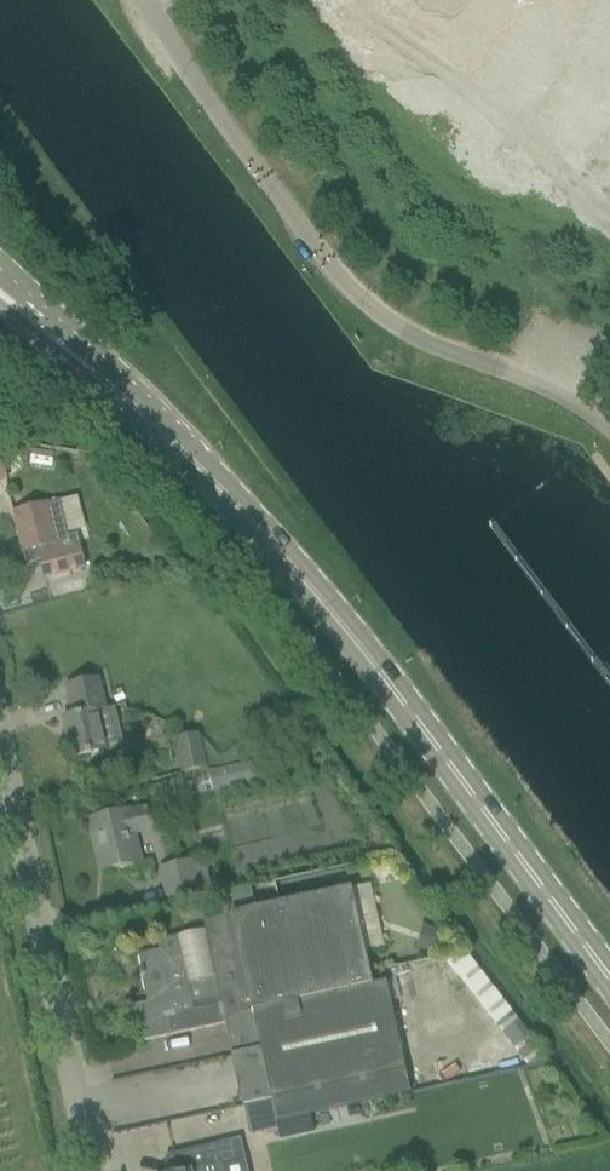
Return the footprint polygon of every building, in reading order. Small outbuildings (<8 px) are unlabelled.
[(0,453),(0,484),(10,481),(3,452),(0,453)] [(60,500),(47,503),(14,512),(27,564),(28,563),(28,561),(40,558),(44,572),(45,575),(84,565),(78,542),(71,544),(60,500)] [(73,758),(102,751),(106,750),(105,745),(97,711),(106,709),(99,677),(66,684),(73,715),(64,717),(73,758)] [(113,696),(116,704),(126,701),(123,693),(113,696)] [(273,740),(292,744),(295,729),(277,725),(273,740)] [(176,742),(184,776),(210,770),(203,736),(176,742)] [(260,764),(208,774),(212,791),(263,780),(260,764)] [(153,804),(177,798),(173,782),(149,789),(153,804)] [(153,831),(147,807),(89,820),(94,838),(98,837),(105,867),(143,858),(137,834),(153,831)] [(191,862),(160,869),(168,901),(199,893),(191,862)] [(310,1112),(408,1091),(384,981),(372,984),(351,887),(202,919),(205,932),(224,1019),(253,1013),(260,1048),(268,1083),(239,1089),(242,1104),(244,1103),(271,1098),(276,1120),(310,1112)] [(430,929),(422,950),(437,956),(445,935),(430,929)] [(224,1019),(205,932),(177,938),(177,936),(157,940),(159,949),(138,954),(141,968),(139,969),(144,991),(150,990),(152,999),(131,1004),(135,1023),(136,1022),(139,1040),(225,1022),(224,1019)] [(552,1063),(466,952),(446,958),(529,1066),(552,1063)] [(260,1048),(253,1013),(224,1019),(225,1022),(232,1055),(260,1048)] [(276,1120),(271,1098),(244,1103),(250,1134),(278,1128),(276,1120)] [(221,1108),(169,1124),(174,1140),(226,1125),(221,1108)] [(310,1112),(276,1120),(278,1128),(280,1140),(315,1132),(310,1112)] [(222,1166),(237,1163),(232,1141),(166,1156),(169,1170),(223,1170),(222,1166)]
